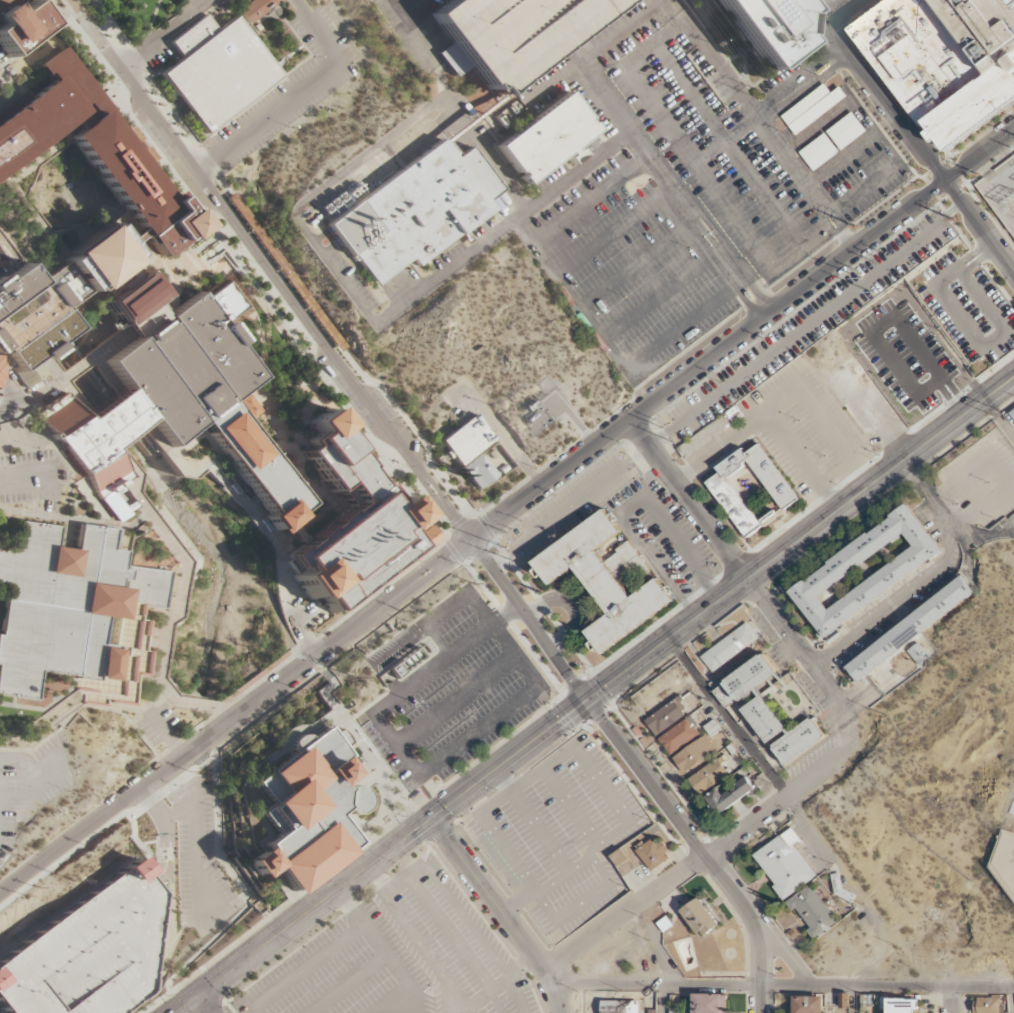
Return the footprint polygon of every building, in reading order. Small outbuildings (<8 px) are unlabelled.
[(8,58),(52,26),(34,1),(16,15),(10,7),(19,0),(0,0),(0,47),(8,58)] [(274,0),(251,0),(237,10),(248,25),(276,3),(274,0)] [(495,99),(628,0),(452,0),(432,15),(495,99)] [(796,0),(712,0),(765,72),(809,38),(793,17),(803,10),(796,0)] [(1010,1),(1013,6),(1013,101),(948,150),(854,22),(884,0),(1009,0),(1010,1)] [(169,44),(207,16),(217,30),(236,17),(280,76),(203,133),(160,74),(181,59),(169,44)] [(65,127),(67,131),(70,134),(67,137),(158,258),(201,226),(189,210),(185,212),(174,197),(171,199),(108,115),(112,112),(64,47),(40,66),(52,82),(0,121),(0,176),(65,127)] [(781,116),(795,136),(847,97),(840,87),(831,93),(824,84),(781,116)] [(496,147),(516,173),(518,172),(521,176),(519,177),(525,185),(566,153),(568,156),(565,159),(569,165),(581,156),(577,150),(573,153),(571,150),(596,131),(591,123),(588,125),(585,121),(588,119),(568,93),(496,147)] [(827,132),(841,151),(867,131),(852,112),(827,132)] [(813,172),(839,153),(825,133),(799,153),(813,172)] [(327,223),(374,289),(414,260),(417,265),(493,210),(484,199),(498,189),(468,146),(452,158),(441,141),(327,223)] [(95,293),(134,264),(131,260),(136,256),(113,226),(108,230),(103,226),(66,255),(95,293)] [(27,388),(0,351),(0,281),(24,263),(73,330),(51,345),(55,350),(40,361),(49,373),(27,388)] [(120,327),(162,297),(144,273),(102,303),(120,327)] [(38,414),(66,393),(87,422),(128,390),(108,363),(139,339),(143,344),(147,341),(144,336),(163,322),(166,326),(170,323),(166,319),(198,294),(203,300),(228,282),(247,307),(223,326),(262,379),(235,400),(270,446),(265,449),(308,505),(296,515),(299,518),(275,536),(262,519),(268,514),(203,424),(172,449),(151,421),(111,451),(130,479),(101,500),(38,414)] [(742,416),(735,407),(682,448),(688,457),(742,416)] [(327,408),(307,422),(317,435),(307,442),(310,447),(303,452),(332,492),(343,484),(361,508),(291,559),(300,571),(292,577),(310,600),(319,594),(331,611),(433,537),(423,524),(419,526),(414,519),(418,516),(403,496),(393,503),(380,485),(377,488),(363,468),(364,468),(336,430),(341,427),(327,408)] [(476,492),(497,477),(480,451),(496,440),(478,415),(441,440),(476,492)] [(716,468),(720,472),(719,473),(719,474),(706,483),(747,538),(800,499),(759,444),(747,453),(746,453),(745,453),(742,449),(716,468)] [(906,505),(941,550),(824,638),(790,593),(806,581),(807,583),(829,566),(828,563),(867,534),(869,536),(891,519),(890,517),(906,505)] [(535,564),(605,510),(622,532),(598,550),(607,562),(618,553),(616,551),(629,541),(649,568),(624,588),(632,598),(657,579),(674,601),(604,655),(587,633),(610,615),(574,569),(552,586),(535,564)] [(37,701),(0,696),(0,637),(6,597),(0,596),(0,548),(16,550),(20,523),(59,528),(56,548),(75,551),(79,527),(118,532),(115,552),(121,553),(119,571),(126,572),(127,566),(169,572),(163,609),(123,603),(121,620),(119,620),(115,650),(117,651),(112,682),(95,680),(95,682),(75,679),(75,677),(41,672),(37,701)] [(960,577),(973,593),(861,684),(847,669),(960,577)] [(760,639),(748,622),(701,657),(713,673),(760,639)] [(781,676),(765,653),(724,682),(740,704),(781,676)] [(714,692),(725,708),(734,703),(722,686),(714,692)] [(657,736),(691,710),(679,695),(645,721),(657,736)] [(768,747),(771,745),(785,767),(826,739),(812,718),(790,734),(763,695),(743,709),(768,747)] [(699,735),(687,719),(659,740),(671,756),(699,735)] [(236,860),(252,882),(271,868),(290,894),(356,845),(335,816),(343,810),(342,805),(344,794),(347,790),(343,784),(356,775),(347,763),(353,759),(329,726),(250,783),(266,805),(254,813),(270,835),(236,860)] [(717,751),(705,736),(674,759),(685,775),(717,751)] [(732,770),(720,756),(689,781),(701,796),(732,770)] [(725,795),(720,788),(706,799),(721,817),(756,788),(747,777),(725,795)] [(755,856),(777,885),(774,887),(784,901),(817,876),(795,846),(791,849),(781,835),(755,856)] [(656,838),(638,851),(653,871),(670,858),(667,853),(670,851),(663,841),(659,843),(656,838)] [(610,856),(616,866),(627,860),(622,849),(610,856)] [(5,1012),(6,1012),(121,1012),(148,993),(162,896),(144,874),(146,872),(136,858),(120,870),(122,871),(0,964),(0,1006),(5,1012)] [(786,902),(811,940),(837,924),(812,885),(786,902)] [(701,939),(721,923),(701,897),(681,912),(701,939)] [(839,1008),(848,1009),(849,994),(839,994),(839,1008)] [(693,995),(693,1012),(727,1012),(727,995),(693,995)] [(823,997),(790,997),(790,1012),(823,1012),(823,997)] [(917,1012),(919,1012),(919,999),(881,999),(880,1010),(887,1010),(886,1012),(917,1012)] [(975,1012),(1003,1012),(1003,999),(975,999),(975,1012)] [(601,1002),(601,1012),(638,1012),(638,1002),(601,1002)]
